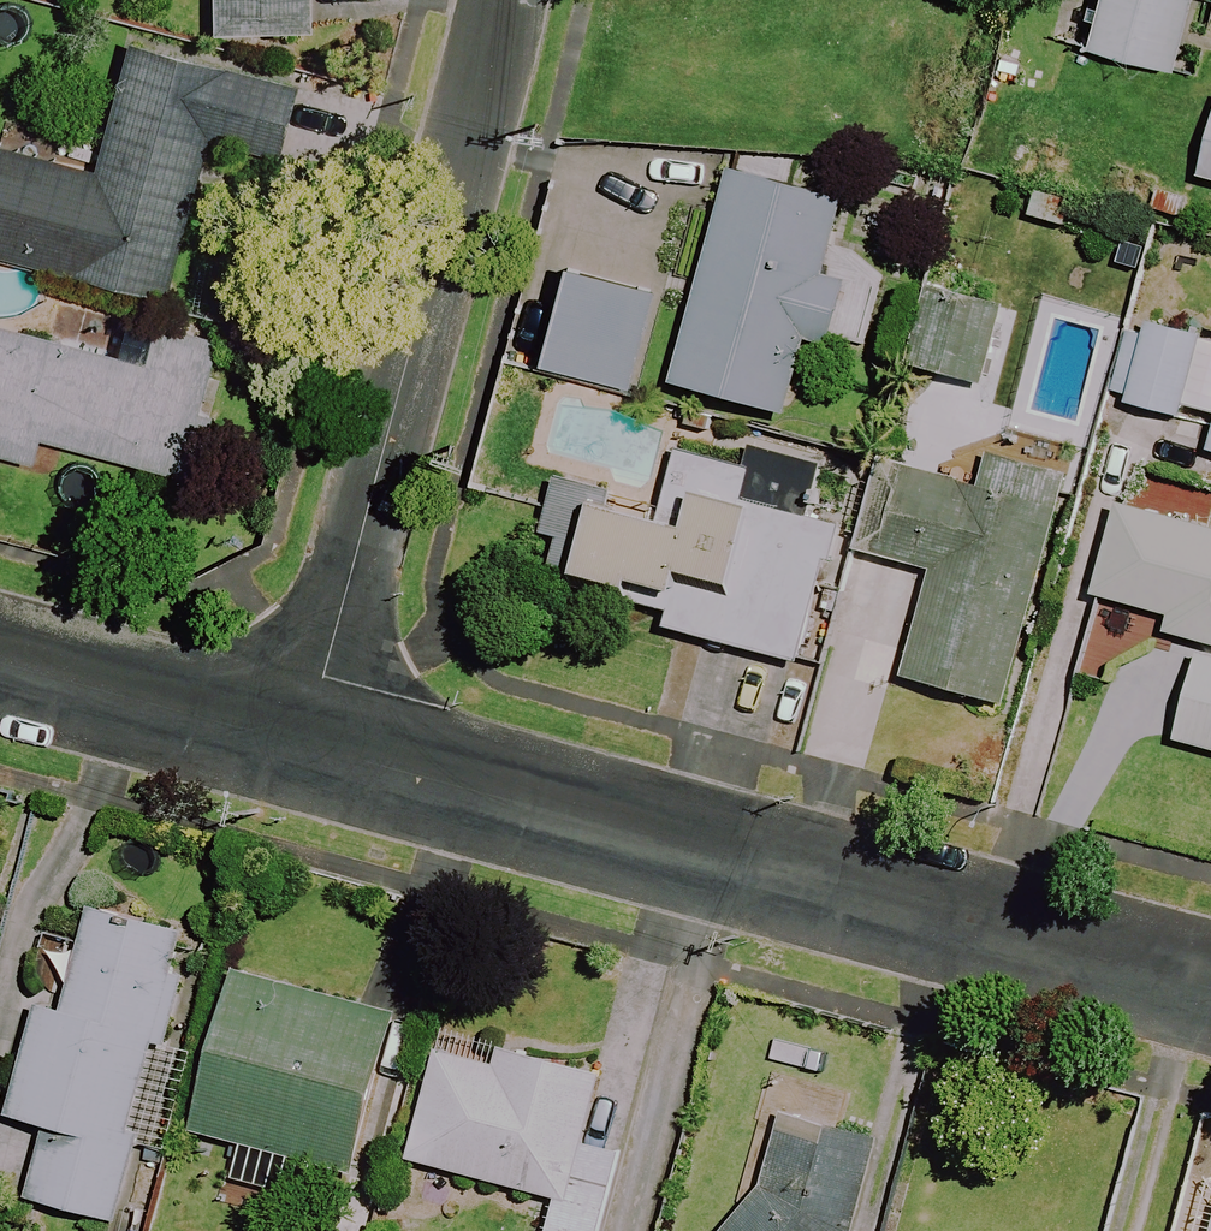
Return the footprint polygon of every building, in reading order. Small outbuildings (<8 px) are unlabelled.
[(316,0),(217,0),(216,37),(315,39),(316,0)] [(1090,51),(1181,74),(1200,0),(1103,0),(1090,51)] [(137,42),(102,173),(0,146),(0,258),(168,303),(211,143),(277,161),(297,84),(137,42)] [(845,204),(733,172),(671,385),(787,419),(811,337),(837,345),(853,291),(823,282),(845,204)] [(653,293),(566,270),(540,365),(627,389),(653,293)] [(999,311),(930,295),(912,371),(981,387),(999,311)] [(1200,340),(1134,323),(1113,403),(1180,420),(1200,340)] [(0,327),(0,455),(36,465),(43,439),(197,482),(216,415),(202,412),(221,341),(158,324),(146,368),(0,327)] [(1074,451),(1006,434),(991,495),(888,469),(866,556),(938,575),(910,683),(1009,707),(1074,451)] [(751,472),(679,454),(666,507),(561,481),(554,509),(540,566),(678,601),(670,631),(799,663),(829,545),(804,539),(808,521),(743,505),(751,472)] [(1123,509),(1099,598),(1171,618),(1166,636),(1210,648),(1210,533),(1123,509)] [(137,1149),(164,1157),(212,986),(179,977),(190,936),(93,909),(65,1009),(44,1004),(12,1118),(51,1128),(31,1200),(116,1224),(137,1149)] [(342,1210),(382,1067),(402,1072),(416,1022),(395,1016),(237,972),(193,1133),(243,1146),(234,1180),(342,1210)] [(556,1199),(548,1230),(603,1230),(623,1158),(582,1147),(600,1079),(445,1039),(413,1162),(556,1199)] [(869,1133),(782,1122),(774,1191),(742,1230),(857,1230),(869,1133)]
